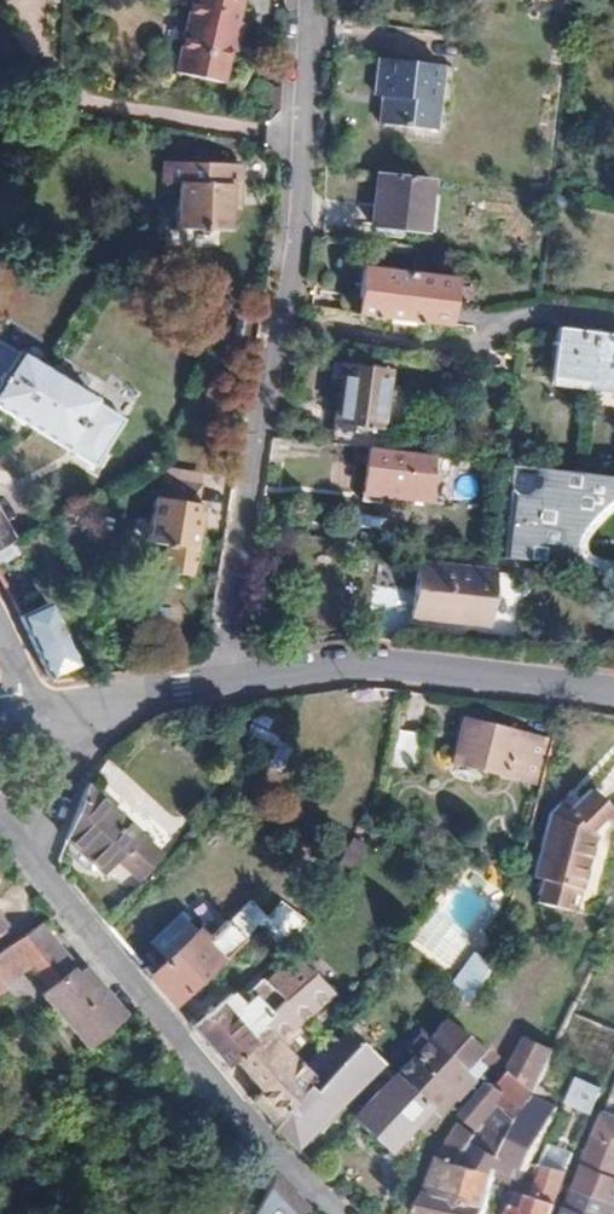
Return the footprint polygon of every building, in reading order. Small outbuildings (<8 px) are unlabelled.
[(240,0),(191,0),(176,72),(223,81),(240,0)] [(445,67),(383,61),(379,97),(389,98),(386,126),(438,132),(445,67)] [(242,182),(243,159),(166,154),(165,178),(180,179),(178,223),(229,226),(230,204),(231,181),(242,182)] [(415,227),(423,176),(372,170),(365,221),(415,227)] [(241,205),(242,182),(231,181),(230,204),(241,205)] [(434,323),(439,277),(358,265),(351,312),(434,323)] [(613,360),(613,334),(552,326),(546,377),(611,385),(613,360)] [(112,417),(0,343),(0,409),(82,463),(112,417)] [(375,424),(382,368),(336,361),(325,440),(363,444),(386,447),(388,427),(375,424)] [(419,499),(425,451),(386,447),(363,444),(356,501),(374,503),(375,494),(419,499)] [(588,498),(589,485),(585,484),(587,469),(514,461),(508,461),(498,555),(521,557),(523,543),(536,544),(538,525),(566,528),(568,509),(582,511),(583,498),(588,498)] [(613,488),(613,472),(587,469),(585,484),(589,485),(588,498),(583,498),(582,511),(568,509),(566,528),(568,530),(586,513),(613,488)] [(160,569),(190,573),(201,503),(196,502),(199,483),(160,477),(157,495),(153,495),(146,540),(164,543),(160,569)] [(565,540),(565,536),(568,530),(566,528),(538,525),(536,544),(523,543),(521,557),(613,567),(613,566),(586,557),(576,553),(573,550),(569,547),(566,543),(565,540)] [(489,622),(495,570),(417,561),(412,613),(489,622)] [(373,625),(403,625),(404,588),(374,587),(373,625)] [(76,661),(45,603),(18,618),(48,675),(51,675),(76,661)] [(538,786),(550,749),(552,744),(468,724),(459,766),(538,786)] [(416,771),(423,736),(401,732),(395,767),(416,771)] [(163,851),(92,790),(72,833),(70,837),(101,866),(113,852),(141,877),(163,851)] [(571,890),(586,843),(610,817),(584,792),(561,815),(553,807),(544,817),(526,876),(535,878),(528,901),(554,909),(561,887),(571,890)] [(336,864),(352,873),(367,846),(351,837),(336,864)] [(564,912),(571,890),(561,887),(554,909),(564,912)] [(176,1006),(265,928),(292,954),(317,929),(295,907),(277,925),(258,905),(234,926),(232,924),(208,946),(200,937),(198,936),(183,918),(151,944),(165,963),(151,975),(176,1006)] [(125,1017),(84,968),(77,974),(41,925),(15,941),(31,967),(25,971),(44,994),(40,998),(85,1052),(125,1017)] [(25,971),(31,967),(15,941),(0,951),(0,987),(25,971)] [(288,1011),(320,981),(298,960),(267,989),(288,1011)] [(468,1005),(480,969),(481,967),(470,962),(452,991),(468,1005)] [(235,1059),(288,1011),(267,989),(263,984),(250,997),(252,999),(241,1008),(230,996),(193,1028),(226,1067),(235,1059)] [(310,1075),(285,1045),(303,1028),(288,1011),(235,1059),(262,1092),(252,1100),(274,1126),(328,1081),(367,1049),(356,1037),(310,1075)] [(479,1056),(441,1026),(427,1044),(454,1066),(476,1082),(480,1078),(484,1071),(473,1064),(479,1056)] [(529,1097),(551,1050),(524,1036),(509,1067),(513,1070),(504,1090),(509,1092),(501,1106),(520,1115),(529,1097)] [(459,1105),(476,1082),(454,1066),(427,1044),(397,1082),(421,1105),(433,1116),(440,1123),(455,1103),(459,1105)] [(291,1147),(384,1068),(367,1049),(328,1081),(274,1126),(281,1136),(291,1147)] [(584,1114),(596,1087),(571,1077),(560,1104),(584,1114)] [(389,1159),(433,1116),(421,1105),(397,1082),(396,1081),(353,1121),(389,1159)] [(610,1081),(573,1191),(613,1205),(613,1083),(610,1081)] [(524,1171),(551,1108),(529,1097),(520,1115),(513,1133),(491,1122),(484,1137),(466,1172),(494,1178),(495,1173),(511,1179),(516,1167),(524,1171)] [(466,1172),(484,1137),(469,1129),(448,1164),(465,1171),(466,1172)] [(566,1159),(544,1152),(540,1168),(536,1180),(530,1199),(514,1195),(508,1213),(549,1213),(566,1159)] [(489,1195),(491,1187),(494,1178),(466,1172),(465,1171),(448,1164),(446,1168),(427,1199),(418,1213),(484,1213),(489,1195)] [(536,1180),(540,1168),(532,1166),(529,1179),(536,1180)] [(305,1204),(299,1198),(273,1170),(256,1200),(251,1212),(253,1213),(294,1213),(305,1204)] [(499,1198),(502,1190),(491,1187),(489,1195),(499,1198)] [(573,1191),(565,1213),(613,1213),(613,1205),(573,1191)] [(233,1212),(219,1202),(212,1213),(232,1213),(233,1212)]
